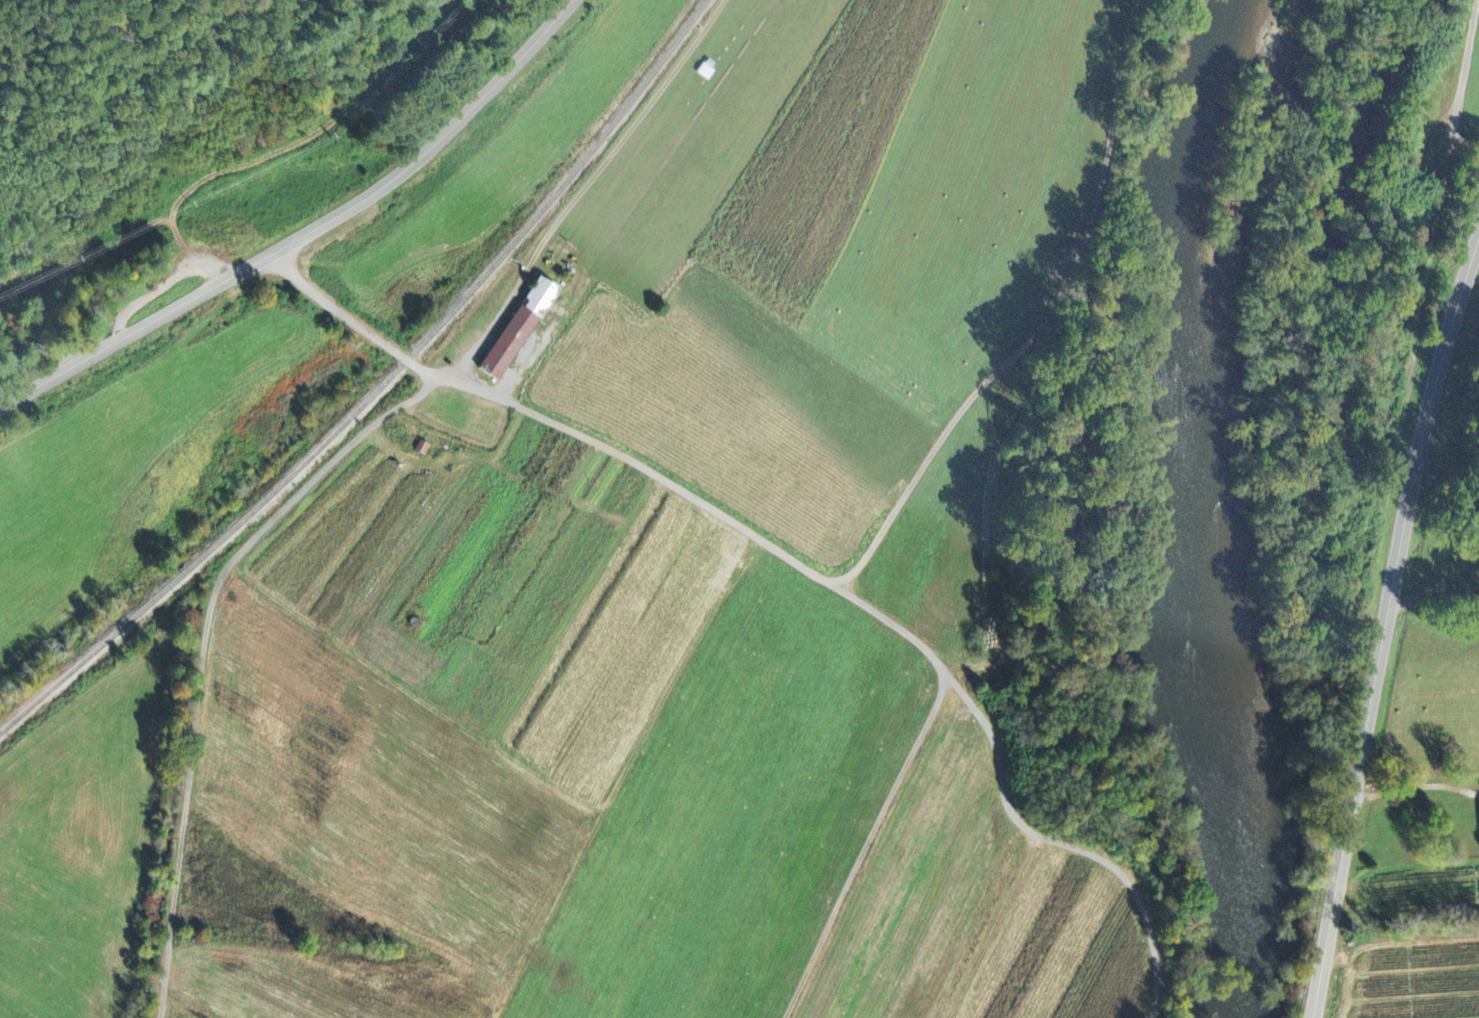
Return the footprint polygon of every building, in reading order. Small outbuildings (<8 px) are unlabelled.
[(525,305),(484,370),(505,383),(564,289),(545,277),(527,306),(525,305)]
